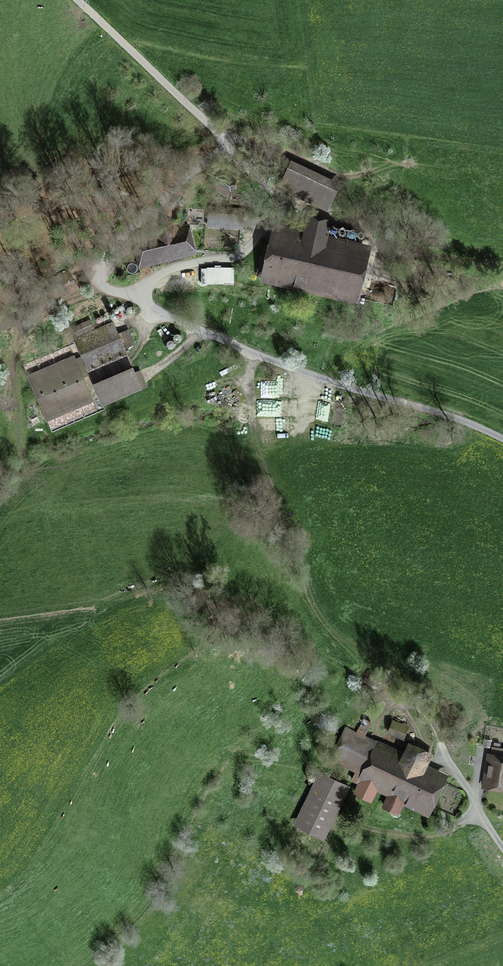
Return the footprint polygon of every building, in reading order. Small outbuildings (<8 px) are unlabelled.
[(221,168),(212,182),(229,193),(238,179),(221,168)] [(290,169),(282,185),(328,206),(335,190),(290,169)] [(235,226),(235,216),(241,217),(242,210),(209,208),(208,224),(235,226)] [(327,234),(329,223),(308,219),(304,241),(276,235),(269,270),(290,274),(288,280),(298,282),(298,286),(325,292),(326,286),(357,292),(365,254),(334,247),(337,236),(327,234)] [(156,238),(132,244),(137,262),(188,250),(190,249),(185,231),(178,233),(175,221),(153,226),(156,238)] [(78,335),(93,328),(90,321),(74,327),(78,335)] [(125,353),(123,349),(134,344),(128,331),(118,335),(113,325),(76,341),(88,369),(125,353)] [(181,340),(182,338),(181,337),(181,335),(180,335),(179,334),(178,334),(176,334),(175,335),(173,336),(173,338),(173,339),(174,341),(175,342),(177,342),(179,342),(180,341),(181,340)] [(175,346),(175,345),(175,343),(174,342),(174,341),(173,340),(171,340),(170,340),(168,341),(167,342),(167,344),(167,346),(168,347),(169,348),(170,349),(172,348),(174,348),(175,346)] [(29,379),(46,418),(92,398),(83,377),(88,375),(80,357),(29,379)] [(139,368),(96,387),(103,405),(146,386),(139,368)] [(430,755),(409,745),(401,761),(372,747),(375,741),(364,736),(371,721),(363,718),(356,732),(347,728),(332,758),(357,769),(352,779),(359,782),(355,792),(371,800),(376,789),(389,795),(384,806),(398,812),(407,793),(428,803),(439,779),(437,778),(422,771),(430,755)] [(388,731),(404,738),(409,727),(393,720),(388,731)] [(502,787),(502,759),(491,757),(487,785),(502,787)] [(321,776),(299,823),(319,832),(341,786),(321,776)]
